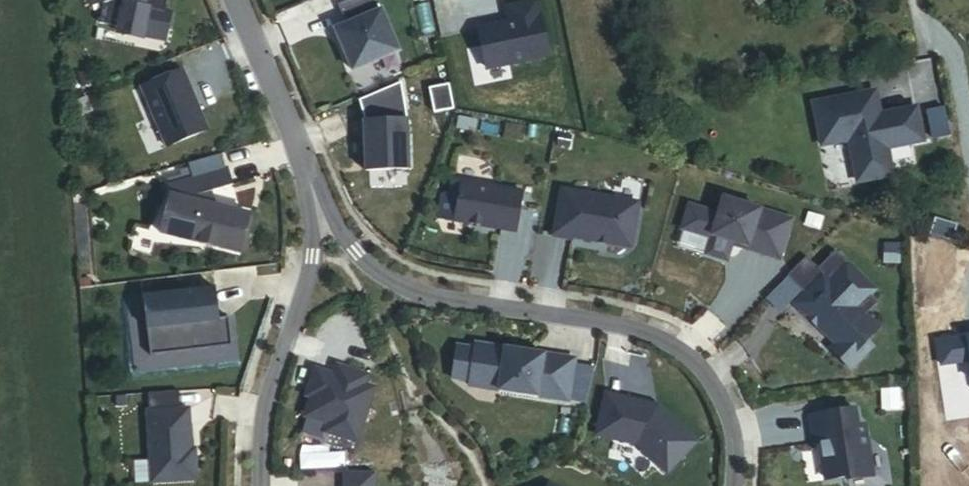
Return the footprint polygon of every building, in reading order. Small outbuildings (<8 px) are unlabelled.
[(102,4),(98,20),(165,35),(171,8),(164,6),(166,0),(100,0),(102,4)] [(348,40),(345,47),(354,68),(401,48),(383,7),(380,8),(377,0),(343,0),(339,2),(348,22),(341,24),(348,40)] [(477,26),(487,70),(551,56),(538,0),(524,0),(503,5),(506,19),(477,26)] [(141,83),(166,144),(208,126),(182,66),(141,83)] [(365,118),(359,118),(360,136),(365,136),(366,167),(410,166),(408,116),(400,80),(359,98),(365,118)] [(435,110),(453,108),(450,82),(430,86),(435,110)] [(886,149),(922,143),(917,110),(871,118),(867,94),(815,103),(822,145),(850,140),(857,182),(891,176),(886,149)] [(949,137),(945,110),(927,113),(932,140),(949,137)] [(172,192),(170,191),(160,230),(241,251),(251,212),(198,198),(199,192),(233,182),(222,152),(190,162),(191,166),(181,168),(184,178),(169,182),(172,192)] [(516,229),(522,196),(508,193),(509,186),(462,178),(455,218),(516,229)] [(562,186),(554,233),(573,236),(573,234),(628,243),(634,239),(641,199),(562,186)] [(717,213),(688,205),(681,228),(698,233),(699,230),(710,234),(704,253),(725,259),(731,240),(746,245),(745,247),(778,257),(790,218),(722,197),(717,213)] [(804,254),(786,273),(803,291),(793,301),(833,341),(828,346),(849,367),(874,341),(868,335),(877,326),(864,313),(875,301),(868,294),(874,288),(834,249),(816,266),(804,254)] [(151,353),(231,344),(228,315),(212,317),(211,307),(217,307),(214,285),(143,294),(151,353)] [(960,326),(961,332),(935,336),(939,365),(968,361),(968,324),(960,326)] [(467,380),(585,398),(593,363),(571,360),(572,355),(473,339),(472,344),(467,376),(467,380)] [(450,373),(467,376),(472,344),(455,341),(450,373)] [(326,428),(357,439),(375,385),(365,381),(369,372),(338,362),(335,371),(316,365),(309,387),(312,393),(306,412),(329,420),(326,428)] [(198,476),(196,452),(192,452),(189,404),(179,405),(178,388),(148,390),(149,407),(147,407),(152,479),(198,476)] [(653,406),(606,396),(597,437),(637,445),(668,474),(693,444),(653,406)] [(871,472),(863,420),(857,421),(854,404),(810,410),(814,439),(820,438),(826,475),(847,472),(848,476),(871,472)] [(375,468),(346,467),(346,485),(375,485),(375,468)]
